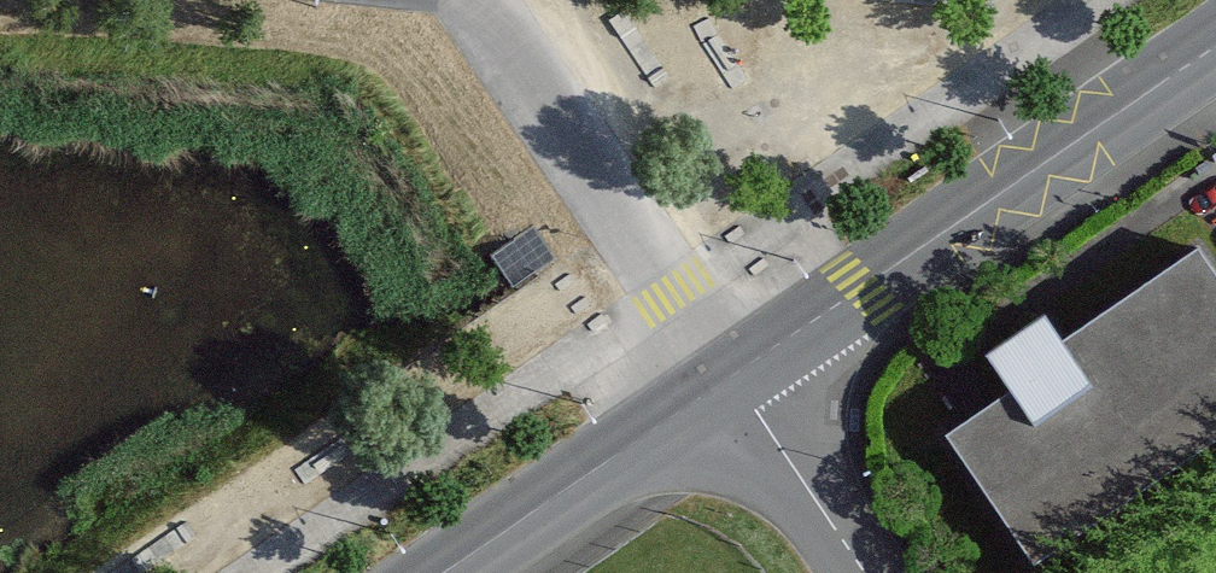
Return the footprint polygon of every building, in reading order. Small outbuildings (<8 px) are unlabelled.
[(989,350),(1014,388),(962,423),(946,433),(1032,559),(1215,435),(1215,284),(1194,252),(1059,342),(1041,315),(1016,332),(989,350)]
